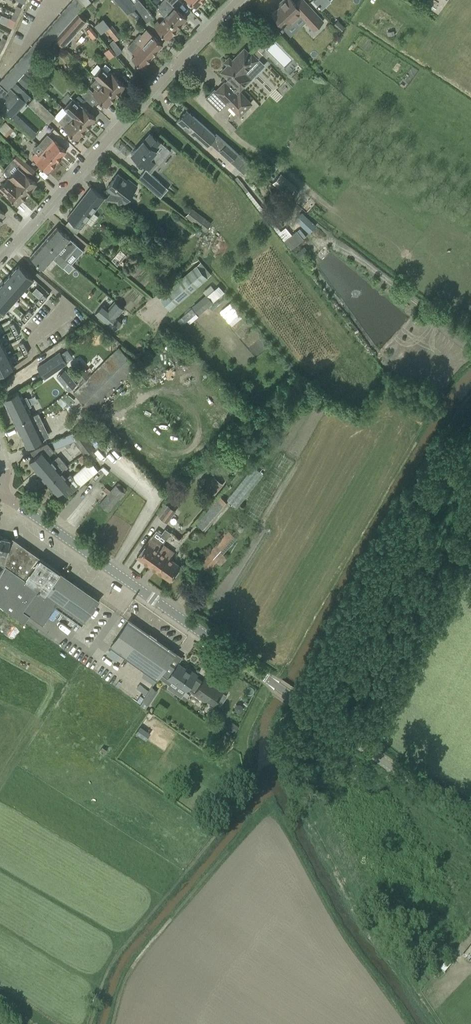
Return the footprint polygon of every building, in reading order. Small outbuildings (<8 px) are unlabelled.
[(71,1),(80,9),(84,5),(80,0),(73,0),(71,1)] [(137,7),(134,3),(131,0),(115,0),(128,14),(137,7)] [(139,0),(137,0),(134,3),(137,7),(141,12),(147,8),(139,0)] [(165,16),(177,28),(187,17),(167,0),(163,0),(157,7),(165,16)] [(281,1),(283,3),(272,14),(286,28),(300,15),(313,30),(323,21),(304,0),(299,0),(295,3),(292,0),(282,0),(281,1)] [(71,1),(67,7),(75,15),(77,12),(80,9),(71,1)] [(17,5),(14,13),(19,15),(22,8),(17,5)] [(70,20),(75,15),(67,7),(62,12),(70,20)] [(87,21),(77,12),(75,15),(70,20),(66,25),(61,31),(56,36),(55,38),(64,46),(87,21)] [(62,12),(57,18),(66,25),(70,20),(62,12)] [(168,38),(177,28),(165,16),(160,22),(158,20),(153,25),(168,38)] [(57,18),(52,23),(61,31),(66,25),(57,18)] [(345,27),(337,20),(333,25),(340,32),(345,27)] [(56,36),(61,31),(52,23),(47,28),(56,36)] [(120,36),(112,25),(106,29),(115,40),(120,36)] [(47,28),(42,34),(51,42),(55,38),(56,36),(47,28)] [(152,55),(163,44),(146,29),(136,40),(140,44),(152,55)] [(42,34),(37,39),(46,47),(51,42),(42,34)] [(41,53),(46,47),(37,39),(33,45),(41,53)] [(122,50),(114,40),(108,44),(117,54),(122,50)] [(152,55),(140,44),(133,52),(135,54),(132,58),(142,67),(152,55)] [(33,45),(28,50),(36,58),(41,53),(33,45)] [(225,82),(215,91),(227,102),(240,115),(253,103),(240,90),(237,93),(236,92),(238,90),(239,91),(252,78),(245,72),(258,59),(252,53),(250,54),(244,48),(221,71),(228,78),(225,82)] [(32,63),(36,58),(28,50),(23,56),(32,63)] [(32,63),(23,56),(18,61),(27,69),(32,63)] [(27,69),(18,61),(13,67),(22,74),(27,69)] [(125,85),(118,78),(111,72),(110,74),(102,66),(94,75),(96,78),(104,84),(116,96),(125,85)] [(13,67),(8,72),(17,80),(22,74),(13,67)] [(12,85),(17,80),(8,72),(3,77),(12,85)] [(7,91),(12,85),(3,77),(0,81),(0,84),(7,91)] [(106,106),(116,96),(104,84),(96,78),(91,84),(96,88),(92,93),(106,106)] [(83,94),(89,87),(80,79),(75,85),(83,94)] [(0,103),(0,110),(10,120),(16,113),(26,102),(13,89),(0,103)] [(55,116),(35,96),(28,104),(49,123),(55,116)] [(67,111),(86,128),(96,118),(73,97),(64,108),(67,111)] [(207,145),(215,135),(187,110),(177,120),(185,127),(196,137),(197,136),(207,145)] [(77,139),(86,128),(67,111),(58,121),(63,125),(62,125),(77,139)] [(0,127),(0,129),(7,136),(14,129),(6,121),(0,127)] [(150,158),(163,143),(158,139),(156,138),(156,137),(154,136),(152,134),(150,132),(147,134),(148,134),(147,136),(146,135),(146,136),(146,137),(145,138),(144,138),(141,142),(137,146),(135,148),(136,148),(131,153),(149,169),(155,162),(150,158)] [(45,149),(44,150),(57,161),(66,151),(48,135),(39,145),(45,149)] [(251,165),(227,144),(220,152),(244,173),(251,165)] [(47,171),(57,161),(44,150),(39,155),(36,152),(32,157),(47,171)] [(9,176),(8,177),(27,194),(37,183),(20,169),(21,168),(31,176),(36,170),(17,153),(2,171),(9,176)] [(147,169),(139,178),(161,197),(164,194),(161,191),(166,186),(147,169)] [(112,191),(106,198),(119,208),(137,186),(128,179),(127,181),(118,173),(109,185),(111,187),(109,189),(112,191)] [(281,173),(272,183),(288,196),(289,195),(292,197),(297,190),(295,188),(297,186),(281,173)] [(27,194),(8,177),(0,186),(0,194),(2,196),(6,193),(18,204),(27,194)] [(67,218),(81,228),(105,197),(91,187),(67,218)] [(205,231),(206,231),(212,223),(192,207),(185,216),(205,231)] [(301,211),(294,219),(310,234),(317,226),(301,211)] [(176,221),(194,234),(194,233),(199,236),(202,231),(198,228),(180,215),(176,221)] [(301,228),(292,234),(286,225),(277,230),(289,248),(307,237),(301,228)] [(83,250),(70,238),(57,226),(44,240),(68,262),(71,264),(83,250)] [(68,262),(44,240),(30,256),(44,268),(53,258),(63,267),(68,262)] [(18,265),(11,273),(26,286),(33,278),(18,265)] [(170,310),(208,277),(197,265),(159,297),(170,310)] [(11,273),(4,281),(19,294),(26,286),(11,273)] [(0,285),(0,292),(11,303),(19,294),(4,281),(0,285)] [(4,311),(11,303),(0,292),(0,307),(4,311)] [(43,294),(39,298),(42,302),(47,297),(43,294)] [(210,305),(203,297),(192,306),(199,314),(210,305)] [(102,304),(95,313),(115,329),(122,321),(117,316),(123,308),(115,301),(108,309),(102,304)] [(230,302),(220,311),(233,325),(243,316),(230,302)] [(81,328),(72,334),(77,342),(87,336),(81,328)] [(0,348),(0,360),(8,356),(3,346),(0,348)] [(55,346),(33,361),(40,372),(63,356),(55,346)] [(74,392),(92,410),(137,365),(118,347),(74,392)] [(0,360),(0,373),(13,366),(8,356),(0,360)] [(84,366),(74,376),(80,383),(91,373),(84,366)] [(73,379),(64,386),(68,391),(76,384),(73,379)] [(20,391),(3,398),(15,423),(32,415),(28,407),(31,405),(27,396),(23,397),(20,391)] [(32,415),(15,423),(27,447),(36,443),(43,439),(43,438),(36,425),(43,422),(38,412),(32,415)] [(77,433),(72,437),(75,441),(85,455),(95,447),(82,430),(77,433)] [(77,431),(52,441),(55,449),(75,441),(72,437),(77,433),(77,431)] [(52,461),(52,460),(48,456),(49,455),(51,458),(55,455),(53,452),(54,451),(47,443),(31,451),(35,456),(29,462),(38,473),(52,461)] [(127,453),(123,457),(140,475),(144,471),(127,453)] [(52,460),(52,461),(38,473),(47,483),(61,471),(67,466),(58,455),(52,460)] [(81,485),(97,471),(89,461),(72,476),(70,473),(66,477),(61,471),(47,483),(56,494),(61,490),(67,496),(80,485),(81,485)] [(221,483),(214,477),(205,489),(212,495),(221,483)] [(121,499),(126,493),(124,492),(127,489),(118,482),(117,485),(116,484),(110,491),(105,487),(103,489),(108,494),(100,504),(108,510),(119,497),(121,499)] [(220,495),(196,523),(205,530),(228,503),(220,495)] [(167,522),(175,511),(168,506),(160,517),(167,522)] [(199,562),(208,570),(216,561),(220,565),(227,558),(223,554),(237,538),(228,530),(199,562)] [(137,556),(148,564),(162,544),(151,536),(137,556)] [(60,572),(60,571),(12,537),(10,541),(4,565),(5,566),(0,574),(0,605),(24,622),(29,615),(43,625),(55,607),(81,625),(99,600),(60,572)] [(4,565),(10,541),(0,539),(0,563),(4,565)] [(162,544),(148,564),(169,580),(180,565),(169,558),(173,552),(162,544)] [(170,661),(175,654),(128,621),(110,646),(158,679),(161,675),(170,661)] [(176,666),(170,661),(161,675),(173,682),(174,681),(187,690),(188,688),(195,676),(197,674),(186,667),(186,668),(178,663),(176,666)] [(202,681),(195,676),(188,688),(199,696),(200,694),(213,703),(223,689),(213,682),(214,681),(206,675),(202,681)] [(143,700),(141,703),(146,707),(148,704),(149,704),(158,690),(152,686),(143,700)] [(179,735),(173,731),(169,737),(175,741),(179,735)]
